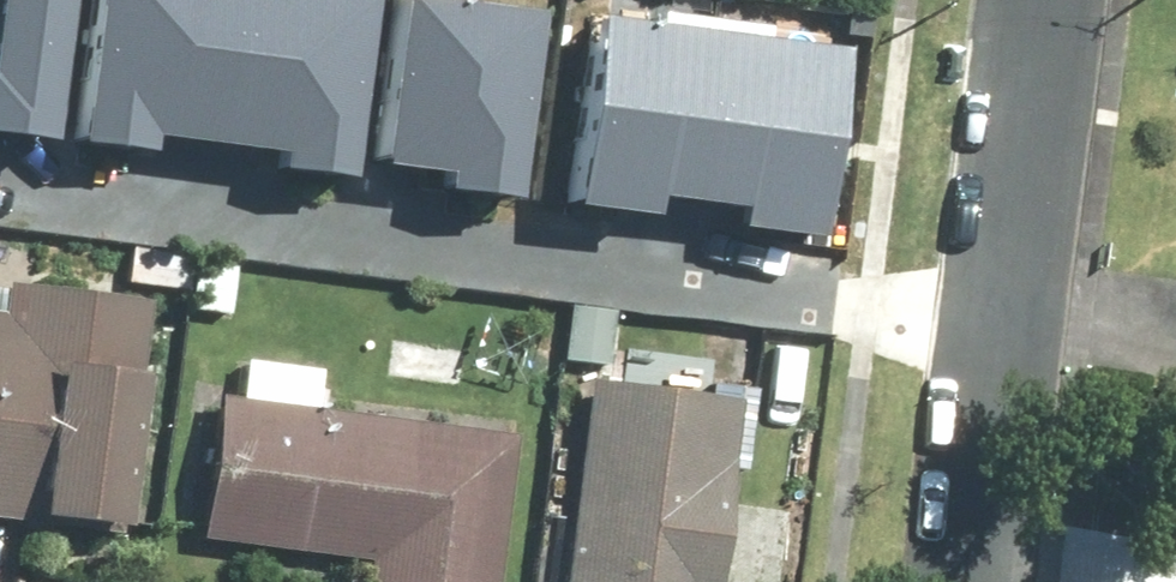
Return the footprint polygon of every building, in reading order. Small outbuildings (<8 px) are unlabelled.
[(40,125),(59,0),(0,0),(0,119),(40,125)] [(72,127),(141,138),(143,126),(212,136),(233,0),(92,0),(72,127)] [(347,169),(374,0),(233,0),(212,136),(280,146),(278,158),(347,169)] [(512,189),(540,12),(468,1),(469,0),(401,0),(377,157),(445,166),(443,179),(512,189)] [(561,197),(644,209),(646,192),(693,198),(721,4),(693,0),(657,0),(653,27),(587,17),(561,197)] [(733,221),(820,233),(845,55),(778,45),(782,14),(721,4),(693,198),(735,204),(733,221)] [(239,314),(241,257),(194,255),(192,312),(239,314)] [(13,277),(0,277),(0,524),(160,536),(172,373),(159,372),(166,289),(13,277)] [(628,312),(581,310),(579,369),(625,371),(628,312)] [(298,407),(300,383),(245,377),(242,401),(229,400),(214,541),(387,560),(384,581),(512,581),(528,432),(298,407)] [(744,472),(761,474),(770,384),(722,379),(721,392),(596,379),(575,581),(732,581),(744,472)]
